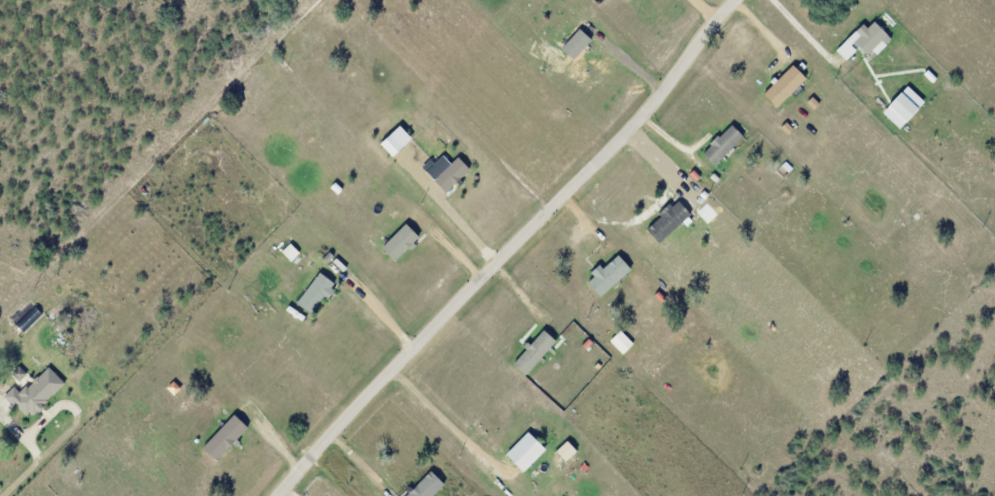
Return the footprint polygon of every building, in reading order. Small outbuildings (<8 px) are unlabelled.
[(861,24),(855,31),(859,35),(853,40),(866,54),(886,35),(873,21),(865,28),(861,24)] [(789,45),(779,54),(789,64),(798,55),(789,45)] [(800,62),(796,65),(801,71),(805,67),(800,62)] [(791,64),(776,80),(772,77),(768,81),(771,83),(761,94),(776,108),(805,77),(791,64)] [(886,105),(899,92),(917,109),(904,122),(886,105)] [(656,213),(660,217),(647,228),(659,242),(690,214),(677,200),(671,206),(668,203),(656,213)] [(617,254),(630,269),(599,297),(586,282),(593,276),(590,272),(597,265),(601,269),(617,254)] [(335,256),(326,265),(340,278),(348,269),(335,256)] [(332,283),(318,272),(314,279),(312,279),(312,281),(295,302),(309,313),(322,297),(326,300),(330,294),(327,291),(332,283)] [(15,384),(3,395),(26,420),(32,415),(39,411),(43,403),(64,382),(48,366),(15,384)] [(17,382),(27,375),(20,366),(10,373),(17,382)] [(202,446),(233,414),(247,428),(216,460),(202,446)]
